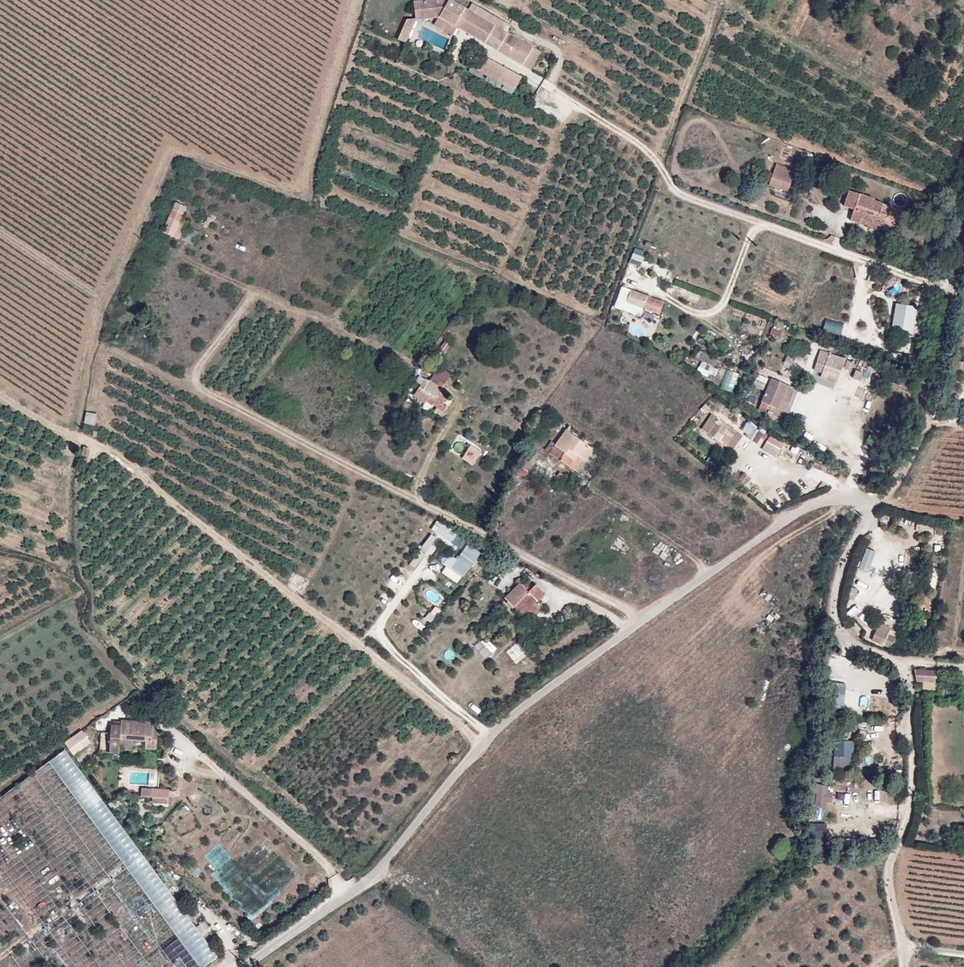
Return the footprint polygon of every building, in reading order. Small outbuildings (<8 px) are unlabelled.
[(454,35),(457,29),(524,67),(534,49),(535,48),(511,35),(510,37),(482,26),(487,13),(474,5),(470,11),(451,0),(446,9),(440,6),(440,1),(415,3),(417,21),(409,21),(400,41),(408,44),(418,21),(441,19),(437,25),(454,35)] [(512,27),(487,13),(482,26),(510,37),(511,35),(509,33),(512,27)] [(534,49),(524,67),(533,72),(543,54),(534,49)] [(516,92),(524,78),(481,55),(472,69),(516,92)] [(779,171),(773,188),(792,195),(797,179),(779,171)] [(891,232),(898,211),(880,204),(880,203),(852,193),(847,209),(856,212),(853,223),(866,228),(867,224),(891,232)] [(171,205),(168,212),(179,216),(182,210),(171,205)] [(867,224),(866,228),(892,237),(898,223),(911,227),(914,217),(898,211),(891,232),(867,224)] [(182,227),(176,224),(179,216),(168,212),(158,235),(175,242),(182,227)] [(657,314),(661,301),(628,289),(627,293),(620,291),(616,303),(623,305),(621,309),(637,316),(640,307),(657,314)] [(909,311),(893,308),(890,323),(894,323),(893,330),(905,333),(909,311)] [(697,353),(693,351),(689,358),(694,360),(697,353)] [(697,353),(694,360),(697,362),(706,366),(710,359),(697,353)] [(825,354),(820,367),(836,372),(840,360),(825,354)] [(697,362),(692,372),(701,377),(706,366),(697,362)] [(855,382),(858,374),(851,371),(848,379),(855,382)] [(411,384),(417,388),(420,382),(415,378),(411,384)] [(767,379),(756,403),(780,413),(791,390),(767,379)] [(417,388),(416,389),(420,392),(425,384),(421,381),(420,382),(417,388)] [(436,403),(443,393),(426,382),(425,384),(420,392),(416,389),(410,399),(421,406),(423,404),(428,407),(432,401),(436,403)] [(89,427),(91,416),(80,414),(78,425),(89,427)] [(707,415),(697,429),(720,447),(731,432),(707,415)] [(543,440),(542,444),(551,450),(568,460),(564,466),(577,474),(592,451),(558,428),(549,444),(543,440)] [(767,450),(770,445),(758,436),(755,442),(767,450)] [(474,465),(483,449),(474,443),(464,459),(474,465)] [(547,456),(551,450),(542,444),(538,450),(547,456)] [(547,456),(564,466),(568,460),(551,450),(547,456)] [(464,547),(470,537),(439,518),(433,528),(464,547)] [(868,570),(877,549),(868,545),(859,566),(868,570)] [(469,568),(469,569),(479,556),(465,547),(449,570),(461,579),(469,568)] [(517,586),(501,600),(518,619),(534,606),(536,608),(545,599),(534,588),(530,591),(519,580),(515,584),(517,586)] [(534,606),(518,619),(523,624),(539,612),(536,608),(534,606)] [(866,637),(885,645),(891,633),(883,630),(886,624),(874,619),(866,637)] [(476,643),(488,657),(499,648),(487,634),(476,643)] [(909,666),(909,675),(921,675),(921,666),(909,666)] [(921,666),(921,675),(930,675),(930,666),(921,666)] [(845,706),(847,681),(831,680),(830,705),(845,706)] [(121,724),(110,724),(110,752),(119,752),(120,739),(145,740),(145,748),(157,748),(158,722),(121,720),(121,724)] [(66,739),(74,751),(92,740),(84,728),(66,739)] [(853,738),(835,738),(835,765),(853,765),(853,738)] [(66,749),(0,798),(0,896),(52,966),(203,966),(218,956),(104,801),(66,749)] [(131,784),(158,784),(158,771),(131,771),(131,784)] [(831,802),(831,781),(810,781),(810,802),(831,802)] [(168,790),(142,789),(142,797),(152,798),(152,805),(167,805),(168,790)] [(813,837),(826,837),(827,822),(813,821),(813,837)] [(774,851),(781,858),(789,848),(781,842),(774,851)]
